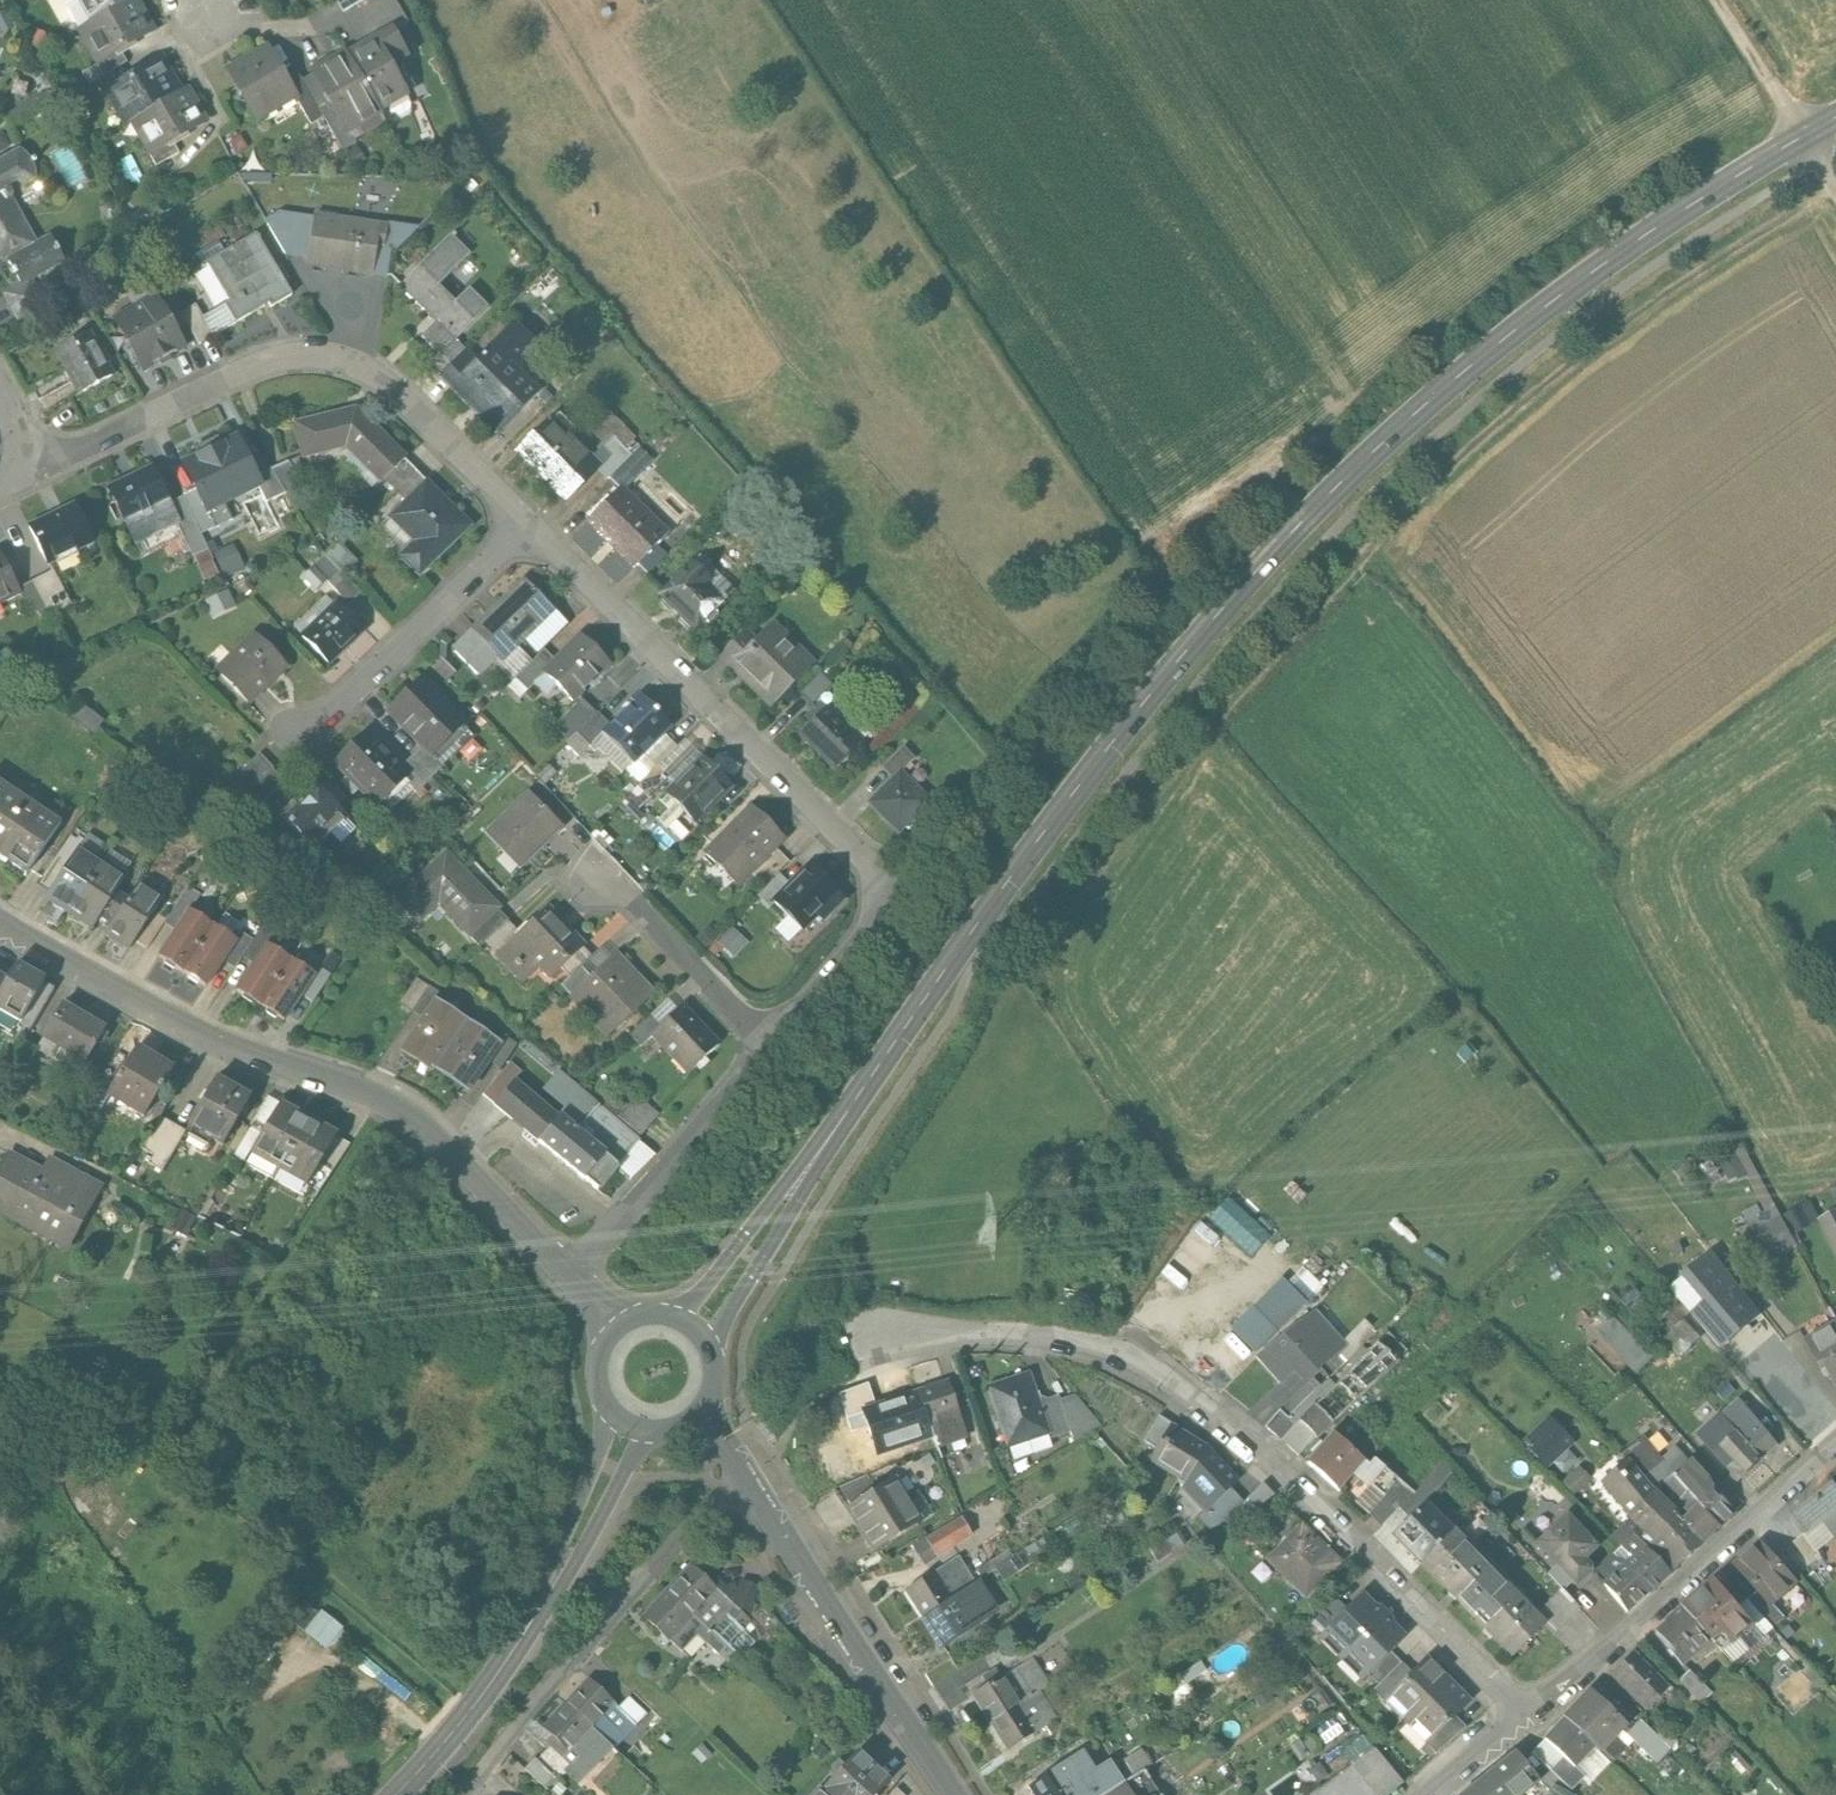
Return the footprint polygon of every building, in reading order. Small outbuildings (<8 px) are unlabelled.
[(80,2),(69,8),(81,30),(133,0),(79,0),(80,2)] [(86,27),(97,45),(93,48),(101,62),(120,51),(153,32),(135,0),(133,0),(86,27)] [(334,2),(341,14),(364,1),(363,0),(337,0),(334,2)] [(364,1),(341,14),(348,26),(371,13),(364,1)] [(374,42),(358,51),(359,53),(349,59),(378,109),(403,95),(388,67),(405,57),(390,30),(373,40),(374,42)] [(101,62),(97,64),(104,76),(122,66),(127,63),(120,51),(101,62)] [(267,51),(230,72),(250,106),(270,111),(278,106),(276,102),(292,93),(285,81),(267,51)] [(347,55),(337,60),(334,60),(327,64),(326,67),(315,73),(332,103),(345,125),(357,118),(366,119),(379,112),(378,109),(349,59),(347,55)] [(128,78),(109,89),(117,104),(120,102),(131,121),(138,117),(179,94),(160,60),(128,78)] [(104,76),(99,79),(106,91),(109,89),(128,78),(122,66),(104,76)] [(318,111),(297,74),(285,81),(292,93),(310,126),(323,119),(318,111)] [(179,94),(138,117),(148,135),(143,137),(152,152),(172,140),(204,122),(186,90),(179,94)] [(332,103),(318,111),(323,119),(342,152),(356,145),(345,125),(332,103)] [(0,144),(0,159),(15,150),(8,139),(0,144)] [(152,152),(149,153),(156,166),(179,153),(172,140),(152,152)] [(0,164),(0,266),(1,267),(9,263),(21,285),(31,279),(32,281),(67,261),(54,237),(39,246),(11,198),(16,195),(14,192),(36,179),(36,171),(33,163),(28,157),(21,152),(0,164)] [(381,228),(313,217),(306,264),(374,274),(378,248),(381,228)] [(257,236),(204,267),(205,269),(212,265),(233,302),(226,306),(238,325),(271,306),(273,309),(293,298),(257,236)] [(456,304),(438,287),(469,256),(450,238),(400,289),(436,324),(421,339),(439,356),(441,358),(455,343),(487,310),(468,291),(456,304)] [(391,250),(378,248),(374,274),(388,277),(391,250)] [(21,285),(3,295),(19,323),(47,307),(32,281),(31,279),(21,285)] [(157,301),(118,323),(146,372),(184,349),(157,301)] [(216,337),(198,306),(183,315),(201,346),(216,337)] [(473,365),(455,383),(456,384),(474,401),(477,398),(487,408),(479,416),(498,434),(536,397),(535,396),(507,369),(531,345),(512,326),(473,365)] [(91,336),(58,354),(82,396),(114,377),(91,336)] [(455,343),(441,358),(439,356),(429,366),(440,377),(463,354),(465,352),(455,343)] [(463,354),(440,377),(451,388),(456,384),(455,383),(473,365),(463,354)] [(553,400),(542,389),(535,396),(536,397),(545,407),(553,400)] [(364,420),(349,414),(299,427),(306,456),(348,448),(384,484),(386,482),(406,462),(364,420)] [(552,421),(518,455),(540,477),(541,475),(560,494),(591,463),(590,461),(567,438),(569,437),(568,436),(573,430),(558,415),(553,421),(552,421)] [(613,439),(590,461),(591,463),(608,480),(631,457),(613,439)] [(238,440),(187,466),(210,512),(261,486),(238,440)] [(406,462),(386,482),(396,492),(416,472),(406,462)] [(155,469),(127,483),(128,484),(112,491),(128,524),(154,511),(155,512),(172,504),(155,469)] [(470,527),(427,483),(392,517),(404,530),(410,524),(422,537),(412,547),(430,567),(470,527)] [(620,489),(586,522),(634,570),(638,566),(656,548),(667,536),(620,489)] [(57,518),(33,530),(51,567),(96,544),(80,512),(59,523),(57,518)] [(226,578),(248,568),(237,544),(215,554),(226,578)] [(656,548),(638,566),(648,576),(666,558),(656,548)] [(0,558),(0,604),(3,609),(25,598),(4,556),(0,558)] [(326,558),(314,569),(329,585),(342,574),(326,558)] [(708,584),(690,566),(660,596),(695,631),(721,605),(704,588),(708,584)] [(362,596),(342,574),(329,585),(350,608),(362,596)] [(524,582),(473,632),(493,653),(502,662),(553,613),(524,582)] [(225,595),(207,603),(213,616),(231,608),(225,595)] [(339,606),(303,640),(329,666),(364,632),(339,606)] [(756,645),(732,669),(733,670),(736,667),(758,688),(755,691),(769,705),(801,673),(785,657),(794,649),(772,628),(756,645)] [(472,631),(454,648),(455,654),(477,676),(488,665),(484,661),(493,653),(473,632),(472,631)] [(745,635),(722,659),(732,669),(756,645),(745,635)] [(253,640),(232,660),(236,664),(222,677),(218,673),(216,675),(247,706),(285,669),(254,638),(253,639),(253,640)] [(555,664),(543,676),(545,678),(572,704),(609,667),(581,638),(555,664)] [(543,652),(514,681),(528,695),(545,678),(543,676),(555,664),(543,652)] [(819,703),(834,681),(817,669),(802,691),(819,703)] [(424,683),(391,714),(424,750),(433,758),(466,726),(424,683)] [(607,729),(601,735),(631,765),(668,729),(656,717),(657,716),(640,698),(607,729)] [(826,711),(801,737),(836,771),(861,745),(826,711)] [(594,716),(574,735),(588,749),(601,735),(607,729),(594,716)] [(402,771),(369,736),(336,766),(347,778),(339,787),(352,800),(360,792),(378,810),(383,805),(392,815),(414,793),(405,783),(410,779),(402,771)] [(433,758),(424,750),(413,760),(433,781),(445,771),(433,758)] [(260,758),(235,782),(248,797),(274,773),(260,758)] [(433,781),(413,760),(402,771),(410,779),(405,783),(414,793),(417,796),(433,781)] [(703,760),(666,797),(694,825),(731,789),(703,760)] [(657,768),(637,788),(649,800),(669,780),(657,768)] [(248,797),(233,812),(245,824),(285,785),(274,773),(248,797)] [(900,776),(870,806),(898,834),(928,804),(900,776)] [(0,783),(0,858),(27,876),(31,870),(47,846),(61,824),(0,783)] [(346,821),(312,786),(310,788),(314,791),(296,808),(293,805),(280,818),(314,853),(330,837),(340,847),(355,832),(345,822),(346,821)] [(529,793),(484,835),(502,855),(506,851),(518,864),(517,866),(518,867),(516,869),(518,871),(559,832),(544,816),(547,812),(529,793)] [(752,810),(706,856),(736,886),(774,849),(782,840),(752,810)] [(43,878),(39,885),(52,893),(80,849),(84,842),(72,834),(59,854),(43,878)] [(47,846),(31,870),(43,878),(59,854),(47,846)] [(52,893),(49,898),(72,913),(103,864),(80,849),(52,893)] [(774,849),(753,870),(769,886),(778,877),(790,865),(774,849)] [(494,910),(444,856),(395,901),(410,917),(430,899),(466,937),(494,910)] [(103,864),(72,913),(96,929),(100,921),(112,929),(129,901),(118,894),(127,880),(103,864)] [(789,888),(774,904),(775,905),(802,932),(815,918),(821,924),(844,901),(810,867),(789,888)] [(769,886),(757,897),(770,910),(775,905),(774,904),(789,888),(778,877),(769,886)] [(112,929),(109,934),(132,950),(138,941),(157,913),(164,901),(140,885),(112,929)] [(168,920),(166,924),(177,930),(190,910),(192,910),(201,896),(189,888),(168,920)] [(177,930),(160,956),(184,972),(214,925),(192,910),(190,910),(177,930)] [(494,910),(466,937),(478,950),(506,923),(494,910)] [(547,910),(497,958),(510,972),(525,957),(547,980),(559,969),(580,949),(582,947),(570,934),(567,936),(545,913),(547,911),(547,910)] [(157,913),(138,941),(149,949),(166,924),(168,920),(157,913)] [(254,942),(244,957),(254,965),(267,945),(268,945),(278,930),(266,922),(254,942)] [(214,925),(184,972),(208,987),(224,961),(238,941),(237,940),(214,925)] [(241,934),(237,940),(238,941),(224,961),(236,969),(244,957),(254,942),(241,934)] [(254,965),(238,990),(262,1006),(292,961),(268,945),(267,945),(254,965)] [(580,949),(559,969),(568,979),(581,967),(590,959),(580,949)] [(650,995),(612,956),(591,977),(570,997),(571,999),(576,995),(595,1015),(590,1019),(607,1037),(650,995)] [(292,961),(262,1006),(285,1021),(302,995),(315,975),(314,974),(292,960),(292,961)] [(0,977),(0,1009),(21,1022),(45,980),(16,964),(6,981),(0,977)] [(315,975),(302,995),(314,1003),(332,975),(319,967),(314,974),(315,975)] [(568,979),(560,987),(570,997),(591,977),(581,967),(568,979)] [(45,980),(21,1022),(32,1028),(55,986),(45,980)] [(428,986),(411,1011),(423,1018),(435,1001),(440,994),(428,986)] [(435,1001),(423,1018),(400,1051),(402,1052),(405,1048),(431,1066),(428,1071),(430,1072),(433,1068),(465,1022),(435,1001)] [(104,1031),(62,1006),(42,1039),(61,1050),(54,1062),(74,1074),(81,1062),(84,1064),(104,1031)] [(717,1047),(679,1008),(660,1026),(650,1035),(652,1037),(688,1075),(717,1047)] [(651,1017),(630,1036),(641,1048),(652,1037),(650,1035),(660,1026),(651,1017)] [(497,1044),(465,1022),(433,1068),(434,1069),(438,1063),(469,1083),(465,1089),(467,1090),(488,1060),(498,1045),(497,1044)] [(502,1035),(497,1044),(498,1045),(488,1060),(500,1068),(516,1045),(502,1035)] [(172,1069),(138,1048),(113,1089),(147,1110),(172,1069)] [(251,1097),(217,1078),(190,1126),(223,1145),(251,1097)] [(557,1115),(514,1078),(494,1103),(538,1139),(557,1115)] [(637,1139),(579,1089),(557,1115),(603,1153),(601,1154),(614,1165),(637,1139)] [(107,1102),(94,1094),(79,1120),(92,1128),(107,1102)] [(309,1120),(283,1104),(265,1133),(254,1152),(280,1168),(309,1120)] [(603,1153),(557,1115),(538,1139),(582,1176),(601,1154),(603,1153)] [(187,1132),(162,1117),(143,1148),(155,1155),(147,1170),(160,1177),(187,1132)] [(309,1120),(280,1168),(306,1184),(319,1163),(335,1136),(309,1120)] [(252,1126),(235,1156),(247,1163),(254,1152),(265,1133),(252,1126)] [(350,1146),(335,1136),(319,1163),(332,1172),(350,1146)] [(1741,1219),(1750,1236),(1781,1217),(1743,1145),(1723,1157),(1726,1163),(1720,1166),(1731,1187),(1748,1178),(1766,1212),(1760,1215),(1747,1191),(1720,1206),(1730,1225),(1741,1219)] [(12,1156),(0,1179),(0,1205),(60,1236),(71,1217),(73,1218),(75,1215),(72,1214),(81,1198),(93,1204),(102,1188),(66,1169),(60,1181),(12,1156)] [(1234,1195),(1214,1214),(1251,1254),(1271,1235),(1234,1195)] [(1810,1202),(1799,1208),(1808,1224),(1819,1219),(1810,1202)] [(1799,1208),(1782,1217),(1792,1234),(1808,1224),(1799,1208)] [(1819,1219),(1835,1253),(1835,1210),(1819,1219)] [(1781,1217),(1750,1236),(1765,1264),(1797,1246),(1781,1217)] [(1692,1315),(1720,1348),(1761,1313),(1713,1253),(1683,1278),(1705,1304),(1692,1315)] [(1299,1275),(1250,1321),(1268,1340),(1317,1295),(1299,1275)] [(1672,1289),(1640,1315),(1653,1330),(1655,1328),(1669,1314),(1682,1302),(1672,1289)] [(1669,1314),(1655,1328),(1665,1339),(1679,1325),(1669,1314)] [(1314,1315),(1299,1326),(1298,1326),(1286,1334),(1284,1336),(1284,1337),(1257,1358),(1281,1385),(1305,1363),(1315,1374),(1344,1348),(1314,1315)] [(1613,1317),(1595,1333),(1637,1374),(1654,1357),(1613,1317)] [(1250,1321),(1221,1348),(1216,1346),(1207,1354),(1227,1376),(1268,1340),(1250,1321)] [(1701,1342),(1682,1321),(1679,1325),(1665,1339),(1663,1342),(1680,1360),(1701,1342)] [(1367,1325),(1349,1343),(1351,1349),(1340,1358),(1347,1366),(1378,1335),(1367,1325)] [(1810,1342),(1824,1370),(1828,1368),(1835,1384),(1835,1327),(1810,1342)] [(1371,1355),(1349,1377),(1349,1378),(1365,1392),(1387,1372),(1371,1355)] [(1028,1377),(988,1391),(1007,1447),(1048,1433),(1028,1377)] [(1349,1378),(1314,1409),(1331,1427),(1354,1404),(1365,1392),(1349,1378)] [(946,1384),(917,1394),(928,1426),(943,1421),(957,1416),(946,1384)] [(1365,1392),(1354,1404),(1358,1408),(1369,1396),(1365,1392)] [(917,1394),(865,1412),(876,1443),(897,1436),(901,1448),(932,1437),(928,1426),(917,1394)] [(1369,1396),(1358,1408),(1359,1408),(1368,1417),(1379,1406),(1369,1396)] [(1760,1423),(1740,1399),(1720,1416),(1724,1421),(1716,1429),(1711,1423),(1698,1435),(1726,1465),(1734,1459),(1747,1473),(1778,1445),(1767,1432),(1773,1428),(1765,1419),(1760,1423)] [(1102,1428),(1078,1401),(1062,1406),(1074,1446),(1102,1428)] [(1368,1417),(1359,1408),(1351,1417),(1357,1423),(1354,1425),(1356,1428),(1368,1417)] [(1314,1409),(1295,1428),(1279,1414),(1266,1429),(1276,1438),(1277,1437),(1280,1440),(1282,1441),(1298,1457),(1316,1440),(1330,1428),(1331,1427),(1314,1409)] [(1174,1429),(1159,1419),(1144,1444),(1159,1453),(1173,1431),(1174,1429)] [(954,1454),(943,1421),(928,1426),(932,1437),(940,1459),(954,1454)] [(1549,1421),(1518,1449),(1543,1474),(1572,1446),(1549,1421)] [(1206,1452),(1173,1431),(1159,1453),(1153,1463),(1186,1484),(1206,1452)] [(1364,1463),(1335,1436),(1308,1466),(1338,1493),(1351,1478),(1364,1463)] [(1620,1457),(1629,1466),(1642,1481),(1664,1462),(1642,1437),(1620,1457)] [(1375,1461),(1369,1468),(1364,1463),(1351,1478),(1365,1490),(1368,1486),(1385,1500),(1400,1482),(1375,1461)] [(1453,1475),(1441,1462),(1431,1474),(1444,1485),(1453,1475)] [(1664,1462),(1642,1481),(1653,1493),(1672,1477),(1675,1474),(1664,1462)] [(1216,1465),(1174,1503),(1197,1529),(1240,1492),(1216,1465)] [(1698,1479),(1685,1465),(1675,1474),(1672,1477),(1693,1502),(1695,1501),(1702,1493),(1694,1483),(1698,1479)] [(1677,1517),(1653,1494),(1653,1493),(1642,1481),(1629,1466),(1606,1486),(1632,1516),(1631,1518),(1653,1541),(1677,1517)] [(1577,1470),(1561,1487),(1572,1498),(1589,1482),(1577,1470)] [(1415,1496),(1414,1496),(1426,1507),(1444,1485),(1431,1474),(1415,1496)] [(866,1476),(835,1490),(846,1508),(874,1490),(866,1476)] [(874,1490),(846,1508),(860,1530),(906,1501),(893,1479),(874,1490)] [(1365,1490),(1355,1501),(1371,1515),(1384,1528),(1397,1514),(1408,1523),(1426,1507),(1414,1496),(1415,1496),(1400,1482),(1385,1500),(1368,1486),(1365,1490)] [(1738,1512),(1712,1485),(1702,1493),(1695,1501),(1699,1506),(1721,1529),(1738,1512)] [(1796,1515),(1809,1531),(1822,1521),(1835,1537),(1835,1536),(1835,1489),(1833,1486),(1796,1515)] [(1264,1487),(1247,1502),(1257,1512),(1273,1496),(1264,1487)] [(906,1501),(860,1530),(873,1552),(920,1524),(906,1501)] [(1721,1529),(1699,1506),(1683,1523),(1703,1545),(1721,1529)] [(1408,1523),(1393,1538),(1420,1566),(1451,1534),(1426,1507),(1408,1523)] [(1653,1541),(1649,1545),(1676,1570),(1703,1545),(1683,1523),(1683,1522),(1677,1517),(1653,1541)] [(961,1518),(915,1547),(925,1563),(971,1535),(961,1518)] [(1566,1519),(1538,1545),(1566,1575),(1576,1585),(1591,1571),(1581,1561),(1594,1549),(1566,1519)] [(1337,1566),(1305,1534),(1288,1551),(1284,1548),(1270,1562),(1302,1595),(1321,1576),(1324,1579),(1337,1566)] [(1516,1600),(1451,1534),(1420,1566),(1485,1630),(1516,1600)] [(1822,1557),(1804,1535),(1794,1543),(1811,1565),(1822,1557)] [(1634,1537),(1621,1547),(1633,1560),(1646,1550),(1634,1537)] [(1796,1583),(1761,1544),(1737,1566),(1760,1591),(1772,1605),(1774,1603),(1796,1583)] [(1671,1575),(1646,1550),(1633,1560),(1624,1568),(1649,1594),(1671,1575)] [(958,1557),(905,1591),(923,1618),(975,1583),(958,1557)] [(1617,1560),(1603,1571),(1611,1579),(1624,1568),(1617,1560)] [(731,1606),(689,1567),(667,1591),(727,1647),(740,1659),(755,1643),(744,1631),(750,1624),(747,1621),(731,1606)] [(1649,1594),(1624,1568),(1611,1579),(1603,1586),(1626,1614),(1649,1594)] [(760,1589),(740,1581),(731,1606),(747,1621),(760,1589)] [(975,1583),(923,1618),(942,1646),(968,1626),(966,1623),(989,1608),(990,1610),(992,1608),(975,1583)] [(1737,1610),(1714,1585),(1686,1609),(1719,1648),(1723,1653),(1751,1630),(1753,1628),(1737,1610)] [(727,1647),(667,1591),(643,1617),(681,1652),(699,1637),(719,1655),(727,1647)] [(1562,1591),(1538,1613),(1556,1633),(1579,1611),(1562,1591)] [(1772,1605),(1760,1591),(1749,1601),(1774,1629),(1786,1617),(1774,1603),(1772,1605)] [(1326,1632),(1318,1640),(1321,1642),(1327,1635),(1347,1654),(1382,1619),(1360,1597),(1345,1612),(1326,1632)] [(1516,1600),(1485,1630),(1513,1658),(1544,1628),(1516,1600)] [(1345,1612),(1335,1601),(1315,1622),(1326,1632),(1345,1612)] [(1774,1629),(1749,1601),(1737,1610),(1753,1628),(1751,1630),(1761,1639),(1774,1629)] [(1719,1648),(1686,1609),(1656,1635),(1683,1665),(1700,1651),(1707,1658),(1719,1648)] [(1382,1619),(1347,1654),(1368,1675),(1360,1682),(1363,1684),(1371,1676),(1392,1655),(1405,1641),(1382,1619)] [(1392,1655),(1371,1676),(1380,1685),(1401,1664),(1392,1655)] [(1669,1692),(1634,1655),(1614,1675),(1648,1711),(1669,1692)] [(955,1672),(932,1687),(948,1713),(966,1702),(959,1690),(990,1670),(981,1657),(955,1672)] [(1032,1659),(1014,1671),(1031,1697),(1039,1692),(1049,1686),(1032,1659)] [(1412,1674),(1389,1698),(1390,1699),(1411,1719),(1446,1682),(1436,1672),(1435,1673),(1423,1662),(1412,1674)] [(1380,1685),(1373,1694),(1384,1705),(1390,1699),(1389,1698),(1412,1674),(1402,1664),(1380,1685)] [(1014,1671),(973,1698),(990,1724),(1019,1705),(1031,1697),(1014,1671)] [(618,1710),(588,1681),(566,1705),(613,1749),(635,1726),(618,1710)] [(1446,1682),(1411,1719),(1431,1739),(1433,1741),(1455,1718),(1467,1705),(1456,1694),(1457,1692),(1446,1682)] [(1057,1720),(1039,1692),(1031,1697),(1019,1705),(1037,1733),(1057,1720)] [(1625,1726),(1589,1693),(1563,1722),(1598,1754),(1625,1726)] [(629,1698),(618,1710),(635,1726),(637,1728),(648,1716),(629,1698)] [(566,1705),(544,1728),(557,1741),(551,1747),(563,1758),(580,1740),(587,1747),(580,1755),(595,1769),(613,1749),(566,1705)] [(1019,1705),(990,1724),(1008,1752),(1037,1733),(1019,1705)] [(1455,1718),(1433,1741),(1431,1739),(1426,1745),(1436,1756),(1467,1729),(1455,1718)] [(1594,1750),(1563,1722),(1545,1741),(1563,1759),(1575,1770),(1576,1769),(1594,1750)] [(1670,1751),(1640,1722),(1627,1737),(1657,1765),(1670,1751)] [(1374,1750),(1352,1769),(1374,1794),(1390,1794),(1403,1784),(1374,1750)] [(821,1793),(824,1794),(847,1794),(872,1768),(857,1754),(821,1793)] [(1514,1755),(1485,1778),(1499,1794),(1523,1794),(1537,1783),(1514,1755)] [(1575,1770),(1563,1759),(1549,1772),(1572,1793),(1586,1779),(1576,1769),(1575,1770)] [(1063,1767),(1030,1788),(1035,1794),(1099,1794),(1089,1780),(1077,1788),(1063,1767)] [(889,1783),(872,1768),(847,1794),(878,1794),(889,1783)] [(1143,1770),(1115,1789),(1106,1794),(1159,1794),(1143,1770)] [(1089,1780),(1099,1794),(1106,1794),(1115,1789),(1103,1771),(1089,1780)] [(1549,1772),(1539,1783),(1552,1794),(1574,1794),(1572,1793),(1549,1772)] [(1464,1794),(1499,1794),(1485,1778),(1464,1794)]
